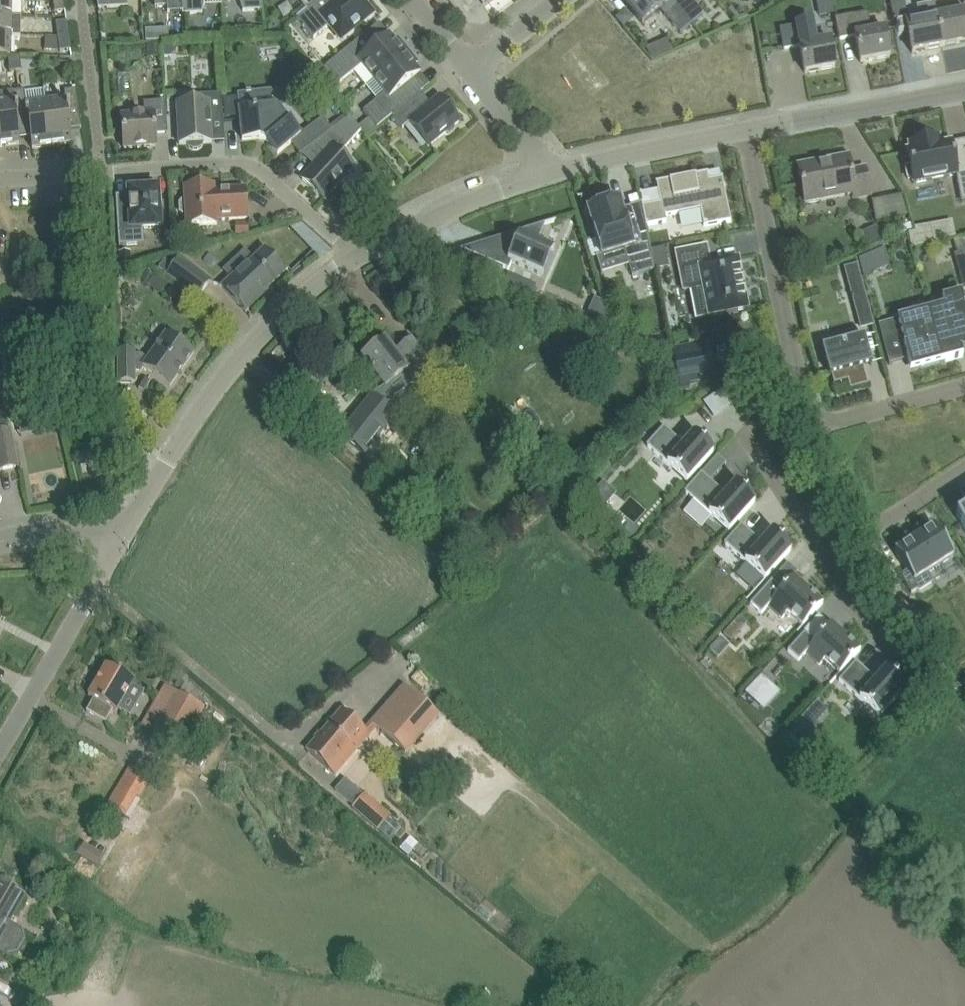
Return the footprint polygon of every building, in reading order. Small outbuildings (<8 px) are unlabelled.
[(21,16),(21,0),(0,0),(0,16),(21,16)] [(65,11),(63,0),(53,0),(54,12),(65,11)] [(98,9),(128,7),(127,0),(97,0),(98,9)] [(182,12),(182,0),(154,0),(155,7),(167,6),(167,12),(182,12)] [(182,12),(182,14),(202,13),(205,0),(182,0),(182,12)] [(242,11),(262,10),(262,0),(239,0),(242,11)] [(296,17),(313,39),(330,25),(340,39),(372,13),(361,0),(318,0),(306,10),(296,17)] [(306,10),(318,0),(298,0),(306,10)] [(642,23),(662,7),(656,0),(622,0),(642,23)] [(676,5),(692,23),(703,14),(692,0),(681,0),(676,5)] [(903,0),(890,0),(891,7),(893,19),(906,16),(903,0)] [(680,33),(692,23),(676,5),(664,14),(680,33)] [(625,11),(616,18),(623,26),(628,22),(629,16),(625,11)] [(942,47),(964,42),(964,11),(936,17),(942,47)] [(835,18),(836,19),(839,39),(855,36),(860,62),(890,57),(886,37),(885,29),(870,32),(866,12),(835,18)] [(21,16),(0,16),(0,36),(11,36),(20,36),(21,16)] [(907,23),(908,33),(912,53),(913,53),(913,52),(942,47),(936,17),(907,23)] [(58,37),(68,35),(66,21),(56,23),(58,37)] [(835,67),(831,47),(830,40),(816,42),(813,23),(800,25),(780,29),(784,49),(800,47),(804,73),(835,67)] [(326,66),(317,74),(324,83),(334,75),(340,82),(354,71),(365,86),(373,79),(407,51),(397,39),(394,41),(388,34),(382,39),(373,28),(326,66)] [(153,30),(145,30),(145,41),(153,41),(153,30)] [(60,51),(70,50),(68,35),(58,37),(45,37),(47,51),(60,51)] [(11,36),(0,36),(0,56),(8,56),(10,56),(11,36)] [(659,65),(681,55),(674,42),(653,53),(659,65)] [(159,44),(146,44),(147,56),(160,55),(159,44)] [(174,44),(162,45),(163,57),(170,56),(175,51),(174,44)] [(407,51),(373,79),(385,93),(363,111),(370,119),(359,127),(361,130),(367,137),(377,128),(392,115),(420,93),(423,90),(414,79),(420,73),(414,66),(418,64),(407,51)] [(19,57),(10,56),(8,56),(10,72),(21,70),(19,57)] [(70,129),(81,128),(76,89),(64,91),(65,98),(57,99),(57,100),(46,101),(49,126),(52,146),(72,143),(70,129)] [(24,92),(24,90),(0,93),(0,146),(20,144),(18,130),(29,128),(29,124),(26,104),(24,92)] [(32,149),(52,146),(49,126),(46,101),(45,101),(43,90),(24,92),(26,104),(29,124),(29,128),(32,149)] [(428,147),(429,146),(445,133),(449,134),(455,129),(454,126),(459,122),(439,97),(430,104),(420,93),(392,115),(402,128),(409,123),(428,147)] [(202,147),(204,143),(211,143),(210,123),(213,119),(223,119),(222,94),(195,95),(195,103),(177,104),(179,145),(186,144),(189,148),(193,150),(198,150),(202,147)] [(168,133),(165,101),(144,103),(144,115),(121,117),(124,149),(156,146),(155,134),(168,133)] [(239,109),(240,120),(242,140),(259,138),(266,141),(278,154),(291,143),(299,154),(306,149),(332,130),(322,118),(300,134),(290,121),(289,121),(276,106),(256,108),(239,109)] [(332,130),(306,149),(320,160),(302,179),(324,200),(354,167),(339,154),(347,145),(361,130),(359,127),(350,116),(332,130)] [(956,175),(961,200),(964,200),(964,159),(953,162),(950,143),(939,146),(937,139),(910,145),(911,151),(907,151),(913,183),(956,175)] [(856,199),(870,196),(865,168),(851,171),(848,156),(830,159),(830,161),(798,168),(804,204),(854,194),(856,199)] [(641,204),(645,222),(646,226),(666,222),(665,216),(700,209),(704,226),(730,221),(722,177),(720,177),(720,178),(708,180),(707,173),(707,172),(655,182),(656,183),(660,203),(643,207),(642,203),(640,203),(640,204),(641,204)] [(119,246),(143,245),(142,229),(160,228),(158,190),(155,190),(154,186),(141,187),(141,191),(129,191),(129,195),(116,196),(119,246)] [(183,215),(186,215),(186,226),(217,225),(216,221),(247,219),(245,188),(214,190),(214,186),(184,188),(184,199),(182,200),(179,203),(179,212),(183,215)] [(652,260),(646,226),(645,222),(627,227),(624,217),(623,216),(618,201),(614,202),(612,198),(608,195),(593,200),(591,204),(592,209),(588,210),(593,226),(592,226),(601,256),(624,249),(632,276),(654,269),(652,260)] [(901,196),(889,198),(893,220),(906,217),(901,196)] [(511,235),(498,265),(508,269),(511,261),(542,274),(553,249),(537,242),(545,223),(511,235)] [(247,224),(235,224),(235,234),(247,234),(247,224)] [(877,229),(863,235),(869,250),(883,244),(877,229)] [(701,288),(707,318),(749,309),(739,258),(711,263),(707,244),(674,251),(682,292),(701,288)] [(243,267),(222,287),(245,312),(266,292),(265,291),(285,272),(264,250),(244,269),(243,267)] [(953,254),(962,287),(964,286),(964,251),(953,254)] [(129,253),(118,254),(119,265),(129,265),(129,253)] [(871,255),(858,261),(863,278),(876,273),(871,255)] [(172,266),(164,260),(158,269),(166,274),(165,275),(196,299),(211,280),(180,256),(172,266)] [(666,257),(652,260),(654,269),(668,267),(666,257)] [(857,268),(845,271),(849,285),(860,282),(857,268)] [(148,271),(141,279),(147,283),(153,274),(148,271)] [(155,275),(148,285),(160,293),(167,283),(155,275)] [(522,281),(517,293),(530,298),(535,287),(522,281)] [(942,362),(963,357),(961,350),(964,349),(964,300),(963,301),(961,293),(940,299),(943,307),(927,311),(942,362)] [(927,311),(878,325),(889,364),(907,359),(910,371),(942,362),(927,311)] [(853,331),(821,339),(823,347),(821,348),(828,376),(831,375),(833,383),(847,380),(850,389),(868,384),(863,367),(871,365),(864,336),(855,338),(853,331)] [(118,351),(118,383),(134,383),(134,371),(141,371),(144,368),(170,387),(194,353),(166,333),(148,359),(142,355),(134,355),(134,351),(118,351)] [(366,392),(340,434),(365,456),(397,419),(382,405),(433,367),(411,340),(394,353),(384,340),(362,357),(382,383),(370,393),(366,392)] [(698,354),(696,343),(672,348),(678,378),(679,378),(696,375),(714,371),(710,351),(698,354)] [(696,375),(679,378),(681,389),(689,388),(688,384),(697,382),(696,375)] [(28,394),(12,397),(19,428),(34,425),(28,394)] [(645,446),(687,484),(715,452),(693,432),(683,443),(663,426),(645,446)] [(17,467),(10,430),(0,432),(0,470),(17,467)] [(683,492),(728,533),(757,502),(734,482),(725,492),(702,471),(683,492)] [(955,515),(964,530),(964,509),(955,515)] [(740,525),(724,544),(764,580),(791,550),(771,532),(761,543),(740,525)] [(933,525),(894,551),(907,571),(899,576),(911,594),(917,590),(918,592),(933,582),(927,573),(953,556),(933,525)] [(771,580),(750,604),(760,614),(768,606),(781,618),(787,612),(802,626),(823,602),(793,576),(781,589),(771,580)] [(739,616),(723,634),(730,641),(747,623),(739,616)] [(804,632),(788,651),(798,660),(805,653),(819,665),(824,659),(840,673),(860,650),(831,623),(814,641),(804,632)] [(855,662),(838,681),(879,717),(906,688),(885,669),(875,680),(855,662)] [(105,722),(112,710),(116,712),(134,681),(106,665),(88,696),(93,699),(86,711),(105,722)] [(420,669),(411,678),(422,688),(431,679),(420,669)] [(761,675),(744,693),(751,700),(769,682),(761,675)] [(204,709),(192,701),(182,695),(165,685),(140,726),(158,737),(168,743),(180,749),(204,709)] [(371,723),(405,753),(438,716),(404,686),(371,723)] [(816,701),(790,729),(801,739),(814,725),(827,710),(816,701)] [(366,732),(341,711),(307,751),(331,772),(366,732)] [(125,817),(137,797),(139,798),(151,778),(130,766),(107,806),(125,817)] [(352,808),(378,831),(389,840),(402,827),(364,794),(352,808)] [(410,838),(399,850),(407,857),(417,845),(410,838)] [(85,842),(77,855),(95,866),(103,854),(85,842)] [(16,891),(0,881),(0,953),(8,957),(15,957),(20,954),(27,943),(27,937),(24,931),(10,923),(26,897),(16,891)] [(78,896),(60,897),(61,909),(79,908),(78,896)]
